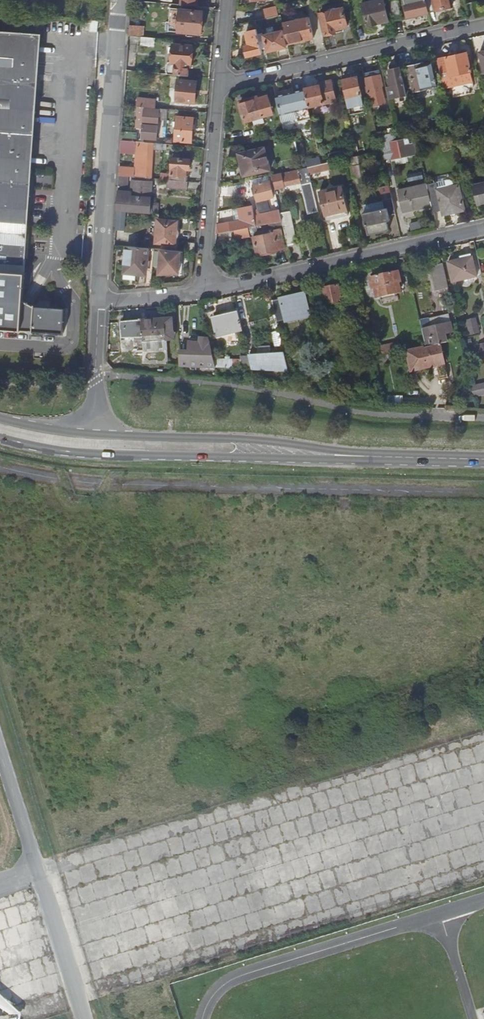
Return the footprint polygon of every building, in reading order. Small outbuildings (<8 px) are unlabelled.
[(364,5),(369,27),(390,22),(385,0),(383,0),(364,5)] [(394,18),(402,16),(398,0),(395,0),(390,1),(394,18)] [(430,13),(427,0),(405,0),(410,18),(430,13)] [(430,13),(438,11),(440,12),(442,11),(444,9),(453,7),(451,0),(427,0),(430,13)] [(278,8),(265,10),(266,17),(279,16),(278,8)] [(345,9),(322,14),(327,36),(338,33),(337,31),(350,27),(345,9)] [(181,10),(180,23),(174,22),(173,35),(188,36),(188,34),(202,35),(204,13),(181,10)] [(311,18),(284,24),(289,47),(291,47),(290,43),(306,40),(306,41),(316,38),(311,18)] [(143,38),(144,38),(145,28),(131,27),(130,37),(143,38)] [(249,57),(264,53),(259,30),(248,33),(251,46),(247,47),(249,57)] [(0,31),(0,271),(23,273),(26,273),(27,260),(21,259),(26,196),(29,196),(30,189),(34,189),(35,181),(30,180),(31,173),(27,173),(33,94),(37,95),(38,89),(42,89),(43,79),(39,79),(39,74),(35,73),(38,33),(0,31)] [(266,36),(269,51),(288,47),(285,32),(266,36)] [(144,38),(143,38),(143,46),(156,47),(157,39),(144,38)] [(174,46),(173,63),(173,65),(175,65),(175,75),(189,76),(189,66),(192,67),(193,48),(174,46)] [(438,60),(445,89),(454,87),(474,83),(468,53),(438,60)] [(438,78),(437,79),(436,74),(429,76),(426,63),(409,67),(415,94),(439,88),(438,84),(439,84),(438,78)] [(392,87),(387,89),(390,100),(408,96),(401,65),(391,68),(392,75),(390,76),(392,87)] [(369,95),(372,106),(387,103),(381,77),(368,80),(371,95),(369,95)] [(359,78),(343,82),(349,109),(355,107),(365,105),(362,95),(369,94),(365,78),(359,80),(359,78)] [(198,82),(179,81),(177,102),(196,103),(198,82)] [(306,90),(310,108),(337,101),(333,81),(320,84),(321,87),(306,90)] [(312,120),(310,108),(306,90),(277,97),(281,117),(297,113),(299,123),(312,120)] [(270,97),(260,100),(259,97),(248,100),(249,103),(241,105),(246,123),(274,115),(270,97)] [(139,107),(156,109),(157,100),(140,98),(139,107)] [(169,110),(160,109),(160,111),(145,109),(142,138),(157,140),(160,113),(163,113),(163,118),(168,119),(169,110)] [(193,142),(194,132),(195,118),(178,117),(176,141),(193,142)] [(123,141),(139,142),(139,135),(123,134),(123,141)] [(382,151),(384,161),(415,153),(413,145),(404,148),(402,141),(395,143),(396,149),(391,151),(388,135),(379,137),(382,151)] [(136,177),(152,178),(154,150),(164,150),(164,145),(139,142),(123,141),(123,142),(122,152),(138,153),(137,168),(121,167),(120,176),(130,177),(136,177)] [(247,165),(243,166),(243,167),(241,169),(243,175),(245,176),(245,177),(271,171),(269,160),(268,160),(265,149),(256,151),(257,154),(245,157),(247,165)] [(240,155),(243,166),(247,165),(245,157),(257,154),(256,151),(240,155)] [(332,163),(342,160),(340,153),(330,156),(332,163)] [(309,168),(323,165),(321,158),(308,161),(309,168)] [(354,168),(356,177),(366,175),(362,158),(349,161),(351,168),(354,168)] [(171,180),(187,181),(188,170),(190,170),(191,169),(192,167),(192,162),(191,160),(174,159),(172,175),(162,174),(162,179),(171,180)] [(319,213),(309,168),(294,172),(274,176),(277,189),(291,186),(292,189),(299,188),(298,185),(302,183),(309,215),(319,213)] [(411,175),(411,183),(424,183),(424,174),(411,175)] [(153,178),(152,178),(136,177),(135,181),(134,192),(129,192),(130,177),(120,176),(118,211),(160,214),(160,204),(153,204),(154,182),(153,182),(153,178)] [(187,181),(171,180),(170,188),(190,190),(190,182),(187,181)] [(283,222),(281,214),(281,211),(271,213),(268,200),(274,198),(271,182),(254,186),(260,210),(261,215),(256,216),(258,227),(265,225),(283,222)] [(438,183),(429,185),(433,206),(435,212),(443,210),(454,208),(455,213),(465,211),(460,186),(439,190),(438,183)] [(478,205),(483,204),(483,183),(473,186),(478,205)] [(404,212),(433,206),(429,185),(399,192),(404,212)] [(342,187),(320,192),(327,220),(348,216),(342,187)] [(387,217),(397,215),(390,187),(381,189),(384,203),(365,207),(367,214),(364,215),(369,236),(390,231),(387,217)] [(249,228),(258,227),(256,216),(255,211),(254,206),(240,209),(240,212),(242,221),(218,226),(217,235),(235,231),(249,228)] [(291,211),(281,214),(283,222),(284,226),(288,245),(298,243),(291,211)] [(159,219),(157,243),(176,245),(178,221),(159,219)] [(283,222),(265,225),(267,230),(284,226),(283,222)] [(249,228),(235,231),(237,239),(251,236),(249,228)] [(282,229),(272,232),(273,234),(254,238),(258,256),(286,250),(282,229)] [(250,241),(240,244),(242,251),(252,248),(250,241)] [(149,248),(127,246),(125,279),(136,280),(137,272),(138,272),(138,274),(147,275),(149,248)] [(182,251),(162,249),(160,274),(179,273),(180,271),(181,271),(182,251)] [(473,258),(462,260),(449,263),(453,283),(478,277),(473,258)] [(437,291),(449,288),(444,265),(436,267),(433,273),(437,291)] [(31,330),(63,333),(65,309),(34,307),(34,305),(22,300),(23,273),(0,271),(0,328),(31,330)] [(398,284),(401,283),(398,272),(371,279),(372,286),(375,286),(378,299),(401,293),(398,284)] [(317,291),(321,306),(327,304),(328,307),(344,303),(339,286),(317,291)] [(290,298),(273,302),(278,322),(286,320),(286,322),(312,316),(308,298),(291,302),(290,298)] [(218,337),(244,331),(239,310),(224,313),(225,317),(214,320),(218,337)] [(450,316),(421,323),(427,348),(442,345),(448,343),(446,336),(454,334),(450,316)] [(174,319),(155,321),(151,351),(150,365),(169,366),(168,341),(175,341),(174,319)] [(469,321),(472,335),(480,333),(477,320),(469,321)] [(145,352),(151,351),(155,321),(123,323),(124,339),(144,338),(145,352)] [(190,343),(190,353),(181,353),(181,367),(217,369),(217,367),(215,360),(210,339),(202,338),(201,344),(190,343)] [(374,349),(376,357),(403,351),(401,343),(374,349)] [(447,365),(442,345),(427,348),(409,352),(413,372),(447,365)] [(285,355),(250,358),(253,369),(253,370),(289,372),(285,355)] [(217,367),(253,369),(250,358),(242,358),(241,361),(215,360),(217,367)] [(475,396),(483,394),(483,383),(472,385),(475,396)]
